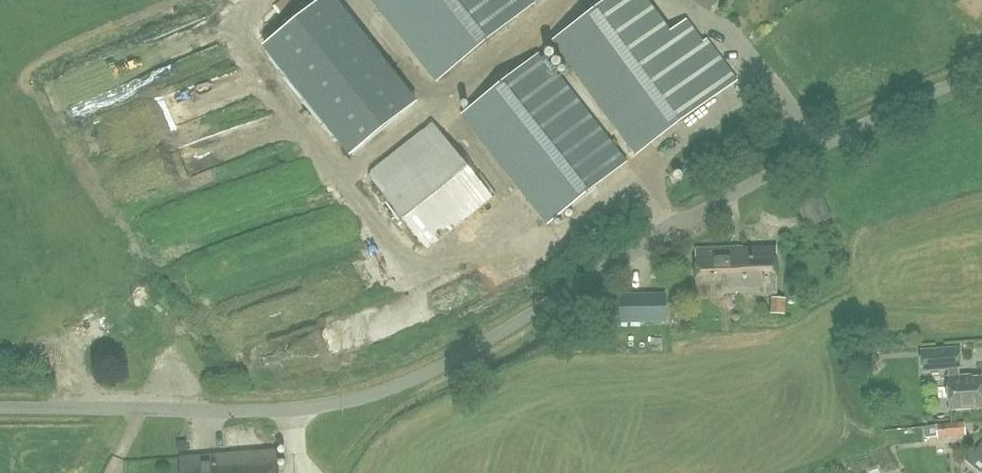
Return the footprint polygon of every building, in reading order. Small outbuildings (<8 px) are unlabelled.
[(351,155),(416,103),(334,0),(326,0),(266,48),(351,155)] [(534,0),(373,0),(435,78),(528,5),(534,0)] [(638,151),(735,76),(705,38),(702,40),(684,17),(666,31),(641,0),(606,0),(553,41),(638,151)] [(625,161),(539,52),(463,112),(549,221),(625,161)] [(159,94),(162,130),(175,129),(174,113),(180,112),(178,92),(159,94)] [(371,168),(426,242),(494,191),(438,117),(371,168)] [(805,213),(825,204),(818,187),(797,196),(805,213)] [(733,246),(734,290),(735,290),(735,292),(776,292),(776,244),(733,246)] [(722,290),(734,290),(733,246),(695,247),(697,294),(722,293),(722,290)] [(617,321),(665,320),(664,292),(616,293),(617,321)] [(784,313),(785,296),(771,296),(769,312),(784,313)] [(957,366),(959,366),(957,345),(920,348),(921,369),(947,367),(948,375),(947,375),(949,406),(981,403),(981,400),(980,375),(971,376),(970,373),(958,374),(957,366)] [(938,437),(965,434),(964,422),(936,425),(938,437)] [(966,459),(981,472),(981,440),(966,459)] [(276,449),(181,456),(182,472),(278,472),(276,449)]
